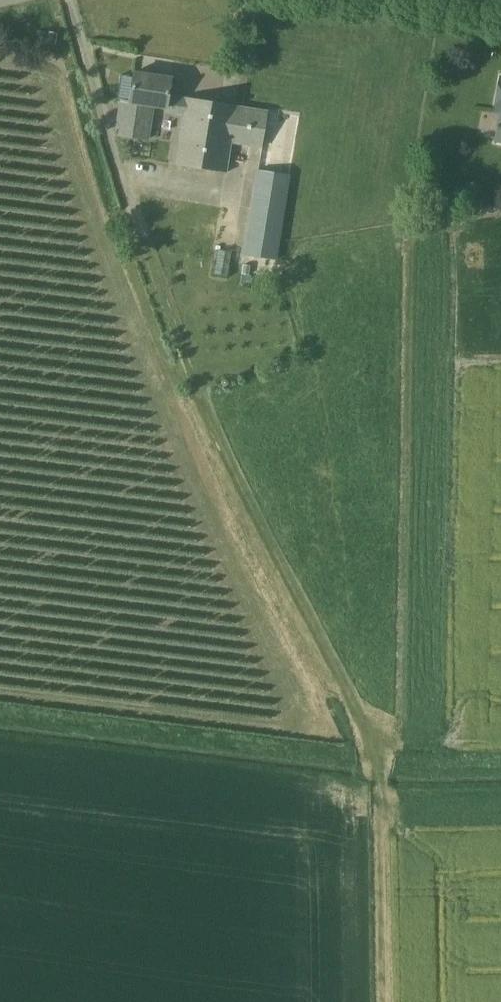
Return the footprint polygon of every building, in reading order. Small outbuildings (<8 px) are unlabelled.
[(47,43),(55,44),(57,33),(49,32),(47,43)] [(165,114),(181,116),(183,116),(186,97),(168,95),(171,78),(133,72),(129,102),(121,101),(116,128),(120,128),(119,135),(148,139),(153,106),(166,108),(165,114)] [(232,144),(261,148),(268,110),(186,97),(183,116),(181,116),(173,164),(227,173),(232,144)] [(277,260),(291,175),(257,169),(243,255),(277,260)]
